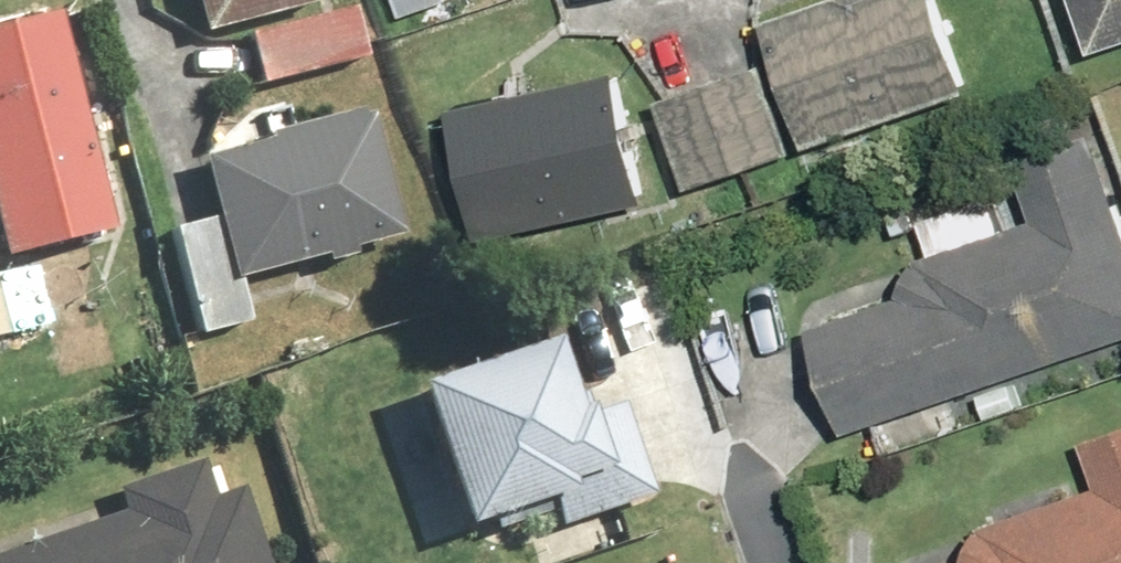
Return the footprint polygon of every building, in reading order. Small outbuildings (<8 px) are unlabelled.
[(192,31),(306,3),(306,0),(185,0),(192,31)] [(395,20),(453,0),(452,0),(388,0),(395,20)] [(763,17),(806,147),(974,92),(944,0),(816,0),(763,17)] [(1091,52),(1120,42),(1120,0),(1073,0),(1091,52)] [(375,53),(361,3),(254,32),(268,83),(375,53)] [(0,25),(0,218),(9,252),(119,224),(65,9),(0,25)] [(785,156),(753,68),(650,105),(681,193),(785,156)] [(617,69),(449,104),(477,238),(645,203),(617,69)] [(380,104),(212,146),(244,272),(412,230),(380,104)] [(806,324),(842,435),(1120,344),(1120,212),(1091,120),(1009,147),(1033,220),(921,257),(898,294),(806,324)] [(225,217),(179,228),(204,328),(250,316),(225,217)] [(15,331),(0,272),(0,335),(15,331)] [(537,340),(401,386),(448,527),(541,496),(550,524),(648,492),(617,399),(563,417),(537,340)] [(1084,447),(1099,491),(953,541),(961,562),(1120,562),(1120,434),(1084,447)] [(233,480),(199,491),(191,469),(112,495),(119,518),(0,557),(0,562),(260,562),(233,480)]
